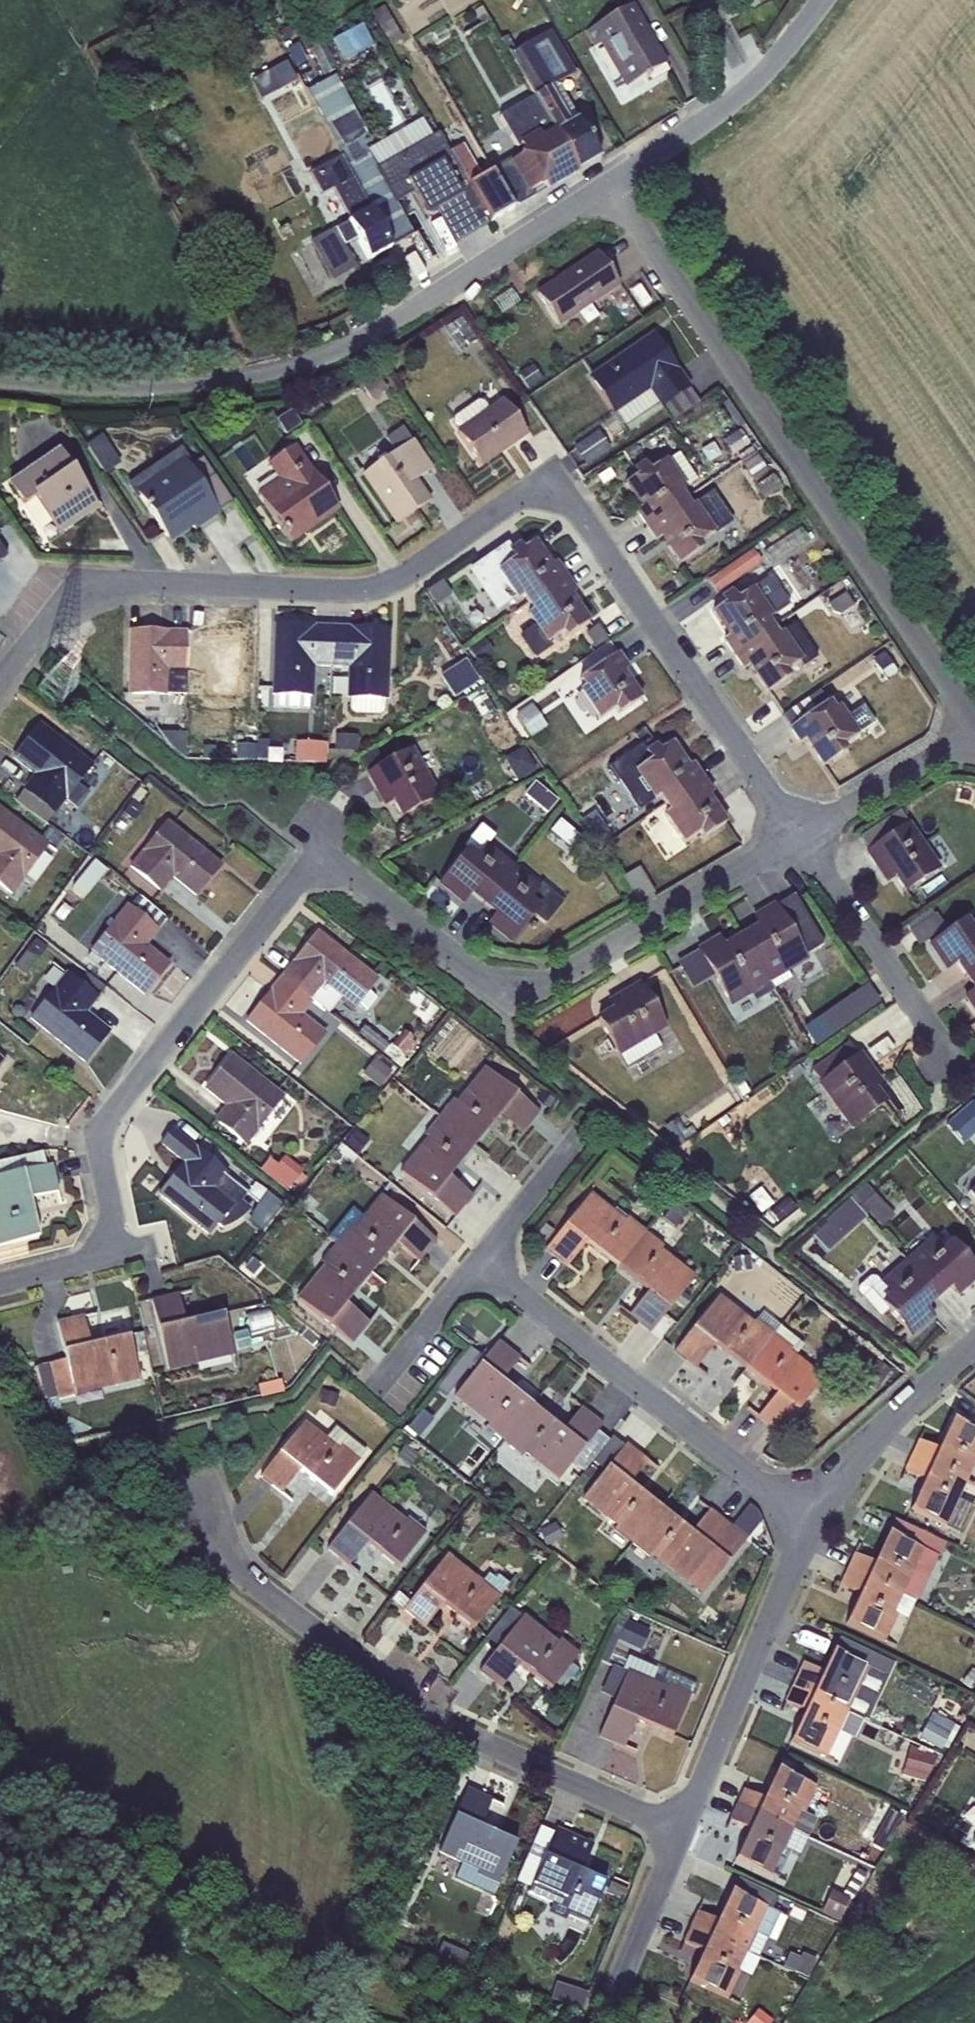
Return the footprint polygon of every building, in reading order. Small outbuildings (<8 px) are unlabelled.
[(383,6),(370,14),(389,48),(402,40),(383,6)] [(630,6),(585,31),(594,46),(602,43),(628,86),(643,77),(647,84),(668,71),(630,6)] [(361,24),(331,41),(342,61),(373,45),(361,24)] [(535,97),(577,172),(599,159),(555,83),(574,73),(549,32),(516,51),(510,54),(535,97)] [(502,40),(510,54),(516,51),(508,37),(502,40)] [(323,42),(309,50),(323,76),(337,69),(323,42)] [(394,201),(366,150),(364,147),(371,144),(334,77),(307,92),(340,158),(389,247),(412,235),(394,201)] [(303,89),(282,101),(292,121),(314,110),(303,89)] [(521,155),(491,173),(512,210),(534,197),(531,191),(552,179),(554,178),(558,183),(577,172),(535,97),(499,118),(521,155)] [(421,119),(366,150),(394,201),(413,190),(427,215),(436,209),(455,243),(489,223),(449,153),(437,133),(432,136),(421,119)] [(462,145),(449,153),(489,223),(512,210),(491,173),(481,178),(462,145)] [(390,248),(389,247),(340,158),(310,174),(321,194),(333,188),(350,221),(310,242),(317,255),(341,242),(343,246),(345,246),(343,243),(354,237),(367,261),(390,248)] [(341,242),(317,255),(330,280),(354,267),(343,246),(341,242)] [(596,254),(534,293),(557,329),(619,290),(596,254)] [(510,289),(492,301),(501,314),(518,302),(510,289)] [(460,317),(444,329),(459,351),(476,340),(460,317)] [(664,406),(688,388),(652,335),(590,378),(613,413),(624,425),(657,404),(660,408),(664,406)] [(532,364),(517,375),(528,389),(542,378),(532,364)] [(378,376),(362,386),(370,400),(386,391),(378,376)] [(688,388),(664,406),(673,420),(699,404),(688,388)] [(452,418),(451,424),(456,431),(455,432),(479,467),(526,434),(501,399),(488,409),(483,402),(476,401),(452,418)] [(291,409),(275,420),(286,436),(302,425),(291,409)] [(394,453),(362,475),(397,524),(429,502),(414,481),(430,470),(401,428),(385,439),(394,453)] [(739,431),(723,441),(732,455),(748,445),(739,431)] [(598,432),(575,448),(586,465),(609,449),(598,432)] [(101,436),(85,446),(104,474),(120,464),(101,436)] [(276,480),(256,494),(281,530),(280,531),(284,537),(285,536),(289,542),(337,509),(293,446),(266,465),(276,480)] [(187,467),(192,464),(180,447),(126,486),(135,499),(138,497),(134,491),(181,459),(187,467)] [(56,450),(7,483),(23,506),(33,499),(57,534),(95,508),(56,450)] [(678,454),(664,461),(683,490),(696,481),(678,454)] [(758,457),(741,467),(751,483),(768,472),(758,457)] [(200,459),(192,464),(187,467),(181,459),(134,491),(138,497),(166,537),(189,522),(194,530),(219,513),(217,511),(230,502),(200,459)] [(683,490),(664,461),(648,472),(643,464),(633,471),(636,476),(624,484),(631,494),(633,493),(642,507),(636,512),(645,526),(683,500),(678,493),(683,490)] [(683,500),(645,526),(655,541),(662,536),(669,546),(667,547),(679,564),(701,549),(697,544),(713,533),(714,535),(732,522),(712,492),(689,508),(683,500)] [(522,550),(528,546),(514,525),(471,555),(479,566),(506,548),(509,552),(518,545),(522,550)] [(800,528),(763,552),(772,565),(808,541),(800,528)] [(506,548),(479,566),(470,572),(498,613),(521,597),(525,603),(564,577),(555,563),(548,568),(538,554),(540,552),(533,542),(528,546),(522,550),(518,545),(509,552),(506,548)] [(751,551),(708,581),(717,593),(760,563),(751,551)] [(564,577),(525,603),(531,612),(526,615),(534,626),(517,637),(533,660),(551,647),(547,643),(561,633),(565,639),(588,622),(576,605),(574,606),(567,596),(575,592),(564,577)] [(733,655),(771,629),(766,621),(789,605),(770,577),(736,600),(731,593),(720,600),(724,605),(712,613),(718,623),(720,621),(730,636),(723,640),(733,655)] [(441,583),(427,593),(435,604),(449,595),(441,583)] [(845,593),(827,605),(832,613),(839,616),(853,607),(845,593)] [(598,624),(585,634),(595,649),(608,640),(598,624)] [(771,629),(733,655),(743,669),(750,664),(756,674),(754,675),(766,693),(788,677),(785,672),(800,661),(804,667),(817,658),(794,624),(776,636),(771,629)] [(330,668),(332,627),(275,625),(273,708),(308,709),(308,697),(312,697),(314,667),(330,668)] [(332,627),(330,668),(347,668),(346,698),(349,698),(349,710),(353,715),(378,716),(383,713),(383,700),(387,700),(389,630),(332,627)] [(184,696),(186,632),(129,631),(128,694),(184,696)] [(483,639),(467,650),(477,664),(493,653),(483,639)] [(883,653),(872,660),(886,681),(897,674),(883,653)] [(617,654),(577,680),(583,689),(578,692),(598,720),(613,710),(617,715),(640,699),(628,682),(627,683),(620,673),(627,669),(617,654)] [(465,660),(439,677),(453,699),(479,682),(465,660)] [(789,729),(827,703),(819,690),(781,716),(789,729)] [(827,703),(789,729),(799,743),(806,739),(813,748),(811,750),(822,767),(845,752),(841,746),(874,724),(862,707),(845,718),(837,707),(832,710),(827,703)] [(531,705),(515,715),(530,740),(547,729),(531,705)] [(39,725),(13,759),(34,775),(15,802),(45,825),(65,801),(76,809),(88,793),(76,785),(91,765),(39,725)] [(186,734),(150,730),(185,760),(186,734)] [(326,751),(326,760),(346,760),(355,756),(355,752),(357,752),(357,736),(334,736),(334,751),(326,751)] [(268,741),(256,741),(256,761),(268,761),(268,741)] [(326,760),(326,751),(325,743),(296,742),(295,762),(325,764),(326,760)] [(235,744),(235,760),(254,760),(254,744),(235,744)] [(663,804),(701,778),(692,764),(685,769),(675,755),(677,754),(670,744),(659,751),(655,746),(646,753),(640,744),(607,767),(638,811),(658,798),(663,804)] [(523,748),(504,759),(516,782),(535,771),(523,748)] [(412,749),(367,774),(382,802),(390,797),(401,816),(438,795),(412,749)] [(701,778),(663,804),(668,812),(663,815),(684,844),(699,833),(703,838),(725,823),(713,806),(711,807),(705,798),(711,793),(701,778)] [(535,782),(523,795),(547,814),(558,801),(535,782)] [(138,788),(123,812),(135,820),(144,809),(138,805),(146,794),(138,788)] [(12,895),(48,846),(0,810),(0,886),(12,895)] [(868,852),(908,825),(898,811),(859,838),(868,852)] [(603,814),(587,825),(600,844),(616,833),(603,814)] [(558,819),(548,832),(569,849),(580,836),(558,819)] [(166,822),(130,867),(160,892),(172,877),(195,896),(220,866),(166,822)] [(908,825),(868,852),(866,853),(884,879),(891,874),(904,892),(937,869),(908,825)] [(47,827),(40,837),(58,849),(64,839),(47,827)] [(482,904),(515,866),(486,844),(477,856),(468,849),(439,884),(462,902),(469,893),(482,904)] [(93,861),(71,888),(83,899),(106,872),(93,861)] [(515,866),(482,904),(496,915),(488,924),(511,942),(538,909),(550,919),(563,903),(541,883),(538,886),(515,866)] [(639,868),(622,878),(636,904),(654,894),(639,868)] [(758,926),(741,936),(768,984),(771,989),(790,979),(787,973),(808,961),(806,956),(823,945),(793,895),(753,917),(758,926)] [(137,897),(129,907),(156,931),(165,919),(137,897)] [(156,931),(129,907),(126,905),(89,952),(144,995),(168,965),(144,946),(156,931)] [(910,932),(935,916),(930,909),(906,926),(910,932)] [(935,916),(910,932),(919,945),(944,927),(936,915),(935,916)] [(974,970),(974,927),(972,930),(966,920),(929,945),(946,969),(955,963),(965,977),(974,970)] [(316,932),(281,977),(312,1003),(327,1015),(336,1003),(352,1012),(358,1004),(365,1010),(375,998),(367,992),(376,980),(316,932)] [(768,984),(741,936),(723,947),(717,938),(697,950),(713,976),(730,1007),(750,995),(768,984)] [(36,939),(14,968),(24,976),(47,948),(36,939)] [(697,950),(675,963),(691,989),(713,976),(697,950)] [(965,977),(974,991),(965,997),(974,1013),(974,970),(965,977)] [(97,998),(79,982),(66,972),(29,1018),(84,1062),(108,1032),(85,1013),(97,998)] [(312,1003),(281,977),(245,1022),(300,1066),(326,1034),(302,1015),(312,1003)] [(768,984),(750,995),(754,1002),(773,991),(771,989),(768,984)] [(616,1009),(597,1020),(626,1067),(660,1047),(654,1036),(665,1030),(638,985),(611,1001),(616,1009)] [(866,986),(818,1019),(830,1036),(877,1003),(866,986)] [(364,1025),(356,1034),(400,1068),(406,1061),(397,1054),(405,1058),(415,1045),(412,1042),(414,1040),(404,1031),(391,1046),(364,1025)] [(848,1044),(809,1072),(850,1127),(883,1103),(870,1086),(878,1080),(859,1055),(857,1056),(848,1044)] [(231,1056),(205,1089),(228,1108),(216,1123),(246,1146),(284,1098),(231,1056)] [(375,1059),(361,1075),(378,1088),(391,1072),(375,1059)] [(452,1100),(438,1118),(473,1147),(498,1116),(521,1135),(539,1113),(484,1069),(455,1102),(452,1100)] [(953,1114),(974,1138),(974,1104),(971,1099),(953,1114)] [(473,1147),(438,1118),(423,1135),(426,1137),(398,1171),(454,1217),(472,1196),(449,1177),(473,1147)] [(184,1162),(158,1194),(208,1235),(216,1225),(221,1229),(227,1227),(235,1223),(240,1219),(250,1209),(241,1201),(247,1194),(226,1177),(228,1175),(171,1129),(160,1144),(184,1162)] [(354,1131),(344,1144),(357,1155),(368,1141),(354,1131)] [(342,1145),(330,1160),(338,1166),(339,1179),(355,1177),(354,1165),(351,1165),(356,1159),(342,1145)] [(45,1166),(42,1152),(0,1162),(0,1177),(45,1166)] [(268,1158),(258,1170),(286,1192),(293,1183),(298,1186),(305,1177),(300,1174),(303,1171),(284,1155),(276,1165),(268,1158)] [(0,1177),(0,1246),(37,1237),(28,1199),(57,1192),(50,1165),(45,1166),(0,1177)] [(849,1198),(865,1216),(868,1213),(881,1228),(894,1217),(864,1184),(849,1198)] [(761,1189),(749,1198),(761,1215),(774,1205),(761,1189)] [(254,1207),(248,1221),(261,1231),(282,1204),(267,1192),(254,1207)] [(335,1245),(370,1274),(395,1244),(418,1262),(435,1241),(379,1195),(361,1217),(351,1209),(327,1239),(335,1245)] [(557,1234),(545,1249),(567,1267),(585,1243),(616,1268),(645,1232),(627,1218),(624,1221),(589,1195),(557,1234)] [(787,1198),(770,1211),(779,1223),(795,1210),(787,1198)] [(826,1225),(812,1237),(827,1254),(866,1218),(865,1216),(849,1198),(823,1222),(826,1225)] [(799,1209),(771,1231),(780,1239),(805,1217),(799,1209)] [(545,1249),(557,1234),(544,1224),(532,1239),(545,1249)] [(645,1232),(616,1268),(646,1292),(628,1315),(650,1333),(695,1277),(660,1249),(663,1246),(645,1232)] [(904,1260),(937,1297),(949,1286),(957,1295),(974,1279),(974,1271),(949,1242),(941,1249),(930,1238),(904,1260)] [(370,1274),(335,1245),(297,1301),(351,1345),(368,1323),(345,1305),(370,1274)] [(749,1256),(731,1259),(733,1273),(751,1271),(749,1256)] [(937,1297),(904,1260),(879,1282),(875,1278),(869,1277),(857,1288),(857,1293),(879,1318),(887,1311),(910,1336),(932,1317),(924,1308),(937,1297)] [(177,1294),(150,1301),(167,1369),(232,1353),(223,1313),(184,1323),(177,1294)] [(745,1370),(781,1328),(762,1313),(757,1321),(755,1319),(753,1323),(719,1296),(673,1351),(695,1369),(714,1345),(745,1370)] [(270,1310),(245,1315),(250,1333),(274,1327),(270,1310)] [(65,1361),(38,1367),(46,1402),(56,1399),(56,1401),(73,1397),(72,1392),(138,1376),(128,1336),(89,1345),(83,1317),(56,1323),(65,1361)] [(781,1328),(745,1370),(775,1394),(757,1417),(779,1434),(821,1381),(793,1359),(803,1345),(781,1328)] [(247,1329),(231,1333),(236,1352),(252,1347),(247,1329)] [(502,1443),(531,1406),(500,1382),(519,1359),(497,1342),(453,1397),(487,1425),(484,1428),(502,1443)] [(467,1355),(457,1367),(464,1373),(475,1361),(467,1355)] [(457,1367),(437,1390),(445,1397),(464,1373),(457,1367)] [(280,1381),(257,1385),(259,1396),(282,1391),(280,1381)] [(531,1406),(502,1443),(521,1457),(523,1454),(557,1481),(572,1463),(596,1432),(602,1425),(580,1408),(562,1431),(531,1406)] [(417,1416),(407,1431),(419,1440),(429,1425),(417,1416)] [(910,1456),(966,1482),(974,1463),(974,1464),(974,1431),(951,1420),(937,1450),(918,1441),(910,1456)] [(302,1423),(259,1477),(281,1494),(299,1471),(330,1496),(365,1451),(335,1427),(324,1440),(302,1423)] [(596,1432),(572,1463),(583,1472),(591,1461),(607,1441),(596,1432)] [(607,1441),(591,1461),(603,1471),(623,1446),(611,1436),(607,1441)] [(623,1446),(603,1471),(581,1500),(615,1528),(612,1530),(630,1544),(659,1509),(629,1484),(647,1461),(625,1444),(623,1446)] [(405,1445),(396,1457),(410,1468),(419,1456),(405,1445)] [(966,1482),(910,1456),(903,1471),(923,1480),(909,1510),(959,1533),(971,1507),(958,1500),(966,1482)] [(370,1493),(326,1549),(348,1567),(366,1544),(397,1569),(426,1532),(407,1517),(404,1520),(370,1493)] [(659,1509),(630,1544),(649,1559),(652,1556),(702,1594),(746,1540),(730,1527),(708,1510),(690,1533),(659,1509)] [(740,1514),(730,1527),(746,1540),(756,1527),(740,1514)] [(894,1521),(887,1533),(937,1556),(939,1557),(944,1544),(894,1521)] [(555,1524),(538,1533),(546,1548),(562,1539),(555,1524)] [(853,1554),(846,1569),(915,1602),(937,1556),(887,1533),(873,1563),(853,1554)] [(397,1593),(391,1601),(424,1628),(442,1605),(473,1630),(509,1584),(498,1576),(491,1577),(488,1574),(481,1582),(447,1555),(409,1603),(397,1593)] [(915,1602),(846,1569),(839,1585),(858,1594),(844,1624),(883,1642),(896,1616),(906,1620),(915,1602)] [(497,1647),(521,1617),(510,1609),(486,1639),(497,1647)] [(623,1609),(600,1661),(607,1664),(630,1612),(623,1609)] [(521,1617),(497,1647),(478,1671),(500,1688),(518,1665),(550,1690),(554,1685),(561,1690),(576,1670),(569,1665),(578,1654),(559,1639),(557,1642),(523,1615),(521,1617)] [(630,1623),(620,1642),(640,1651),(649,1632),(630,1623)] [(798,1672),(791,1687),(863,1721),(866,1722),(894,1664),(838,1638),(818,1681),(798,1672)] [(614,1701),(598,1737),(623,1747),(635,1720),(672,1736),(690,1694),(694,1696),(698,1687),(628,1657),(622,1670),(612,1666),(600,1695),(614,1701)] [(863,1721),(791,1687),(784,1703),(803,1712),(789,1742),(838,1765),(850,1738),(854,1740),(863,1721)] [(932,1713),(918,1739),(941,1751),(942,1748),(946,1750),(959,1727),(932,1713)] [(910,1747),(901,1777),(924,1783),(934,1757),(910,1747)] [(743,1790),(735,1806),(806,1839),(815,1819),(803,1814),(815,1787),(776,1769),(762,1799),(743,1790)] [(466,1789),(437,1855),(460,1864),(454,1878),(493,1895),(516,1843),(479,1827),(490,1801),(466,1789)] [(806,1839),(735,1806),(728,1821),(748,1830),(734,1860),(775,1879),(788,1852),(798,1856),(806,1839)] [(888,1809),(869,1844),(884,1852),(903,1817),(888,1809)] [(555,1829),(552,1835),(539,1829),(515,1882),(529,1888),(527,1894),(551,1905),(546,1913),(564,1921),(567,1916),(587,1925),(605,1883),(581,1872),(593,1845),(555,1829)] [(832,1895),(821,1915),(837,1925),(865,1875),(856,1870),(839,1899),(832,1895)] [(737,1879),(730,1891),(771,1910),(778,1898),(737,1879)] [(697,1912),(689,1927),(745,1953),(757,1959),(766,1939),(777,1915),(771,1910),(730,1891),(716,1921),(697,1912)] [(777,1915),(766,1939),(774,1943),(786,1919),(777,1915)] [(745,1953),(689,1927),(682,1942),(701,1952),(687,1981),(727,1999),(740,1973),(736,1971),(745,1953)] [(441,1943),(437,1954),(466,1966),(470,1955),(441,1943)] [(757,1959),(745,1953),(736,1971),(740,1973),(750,1978),(759,1960),(757,1959)] [(788,1953),(782,1968),(807,1979),(815,1961),(788,1953)] [(746,2022),(770,2022),(771,2021),(757,2010),(746,2022)]
